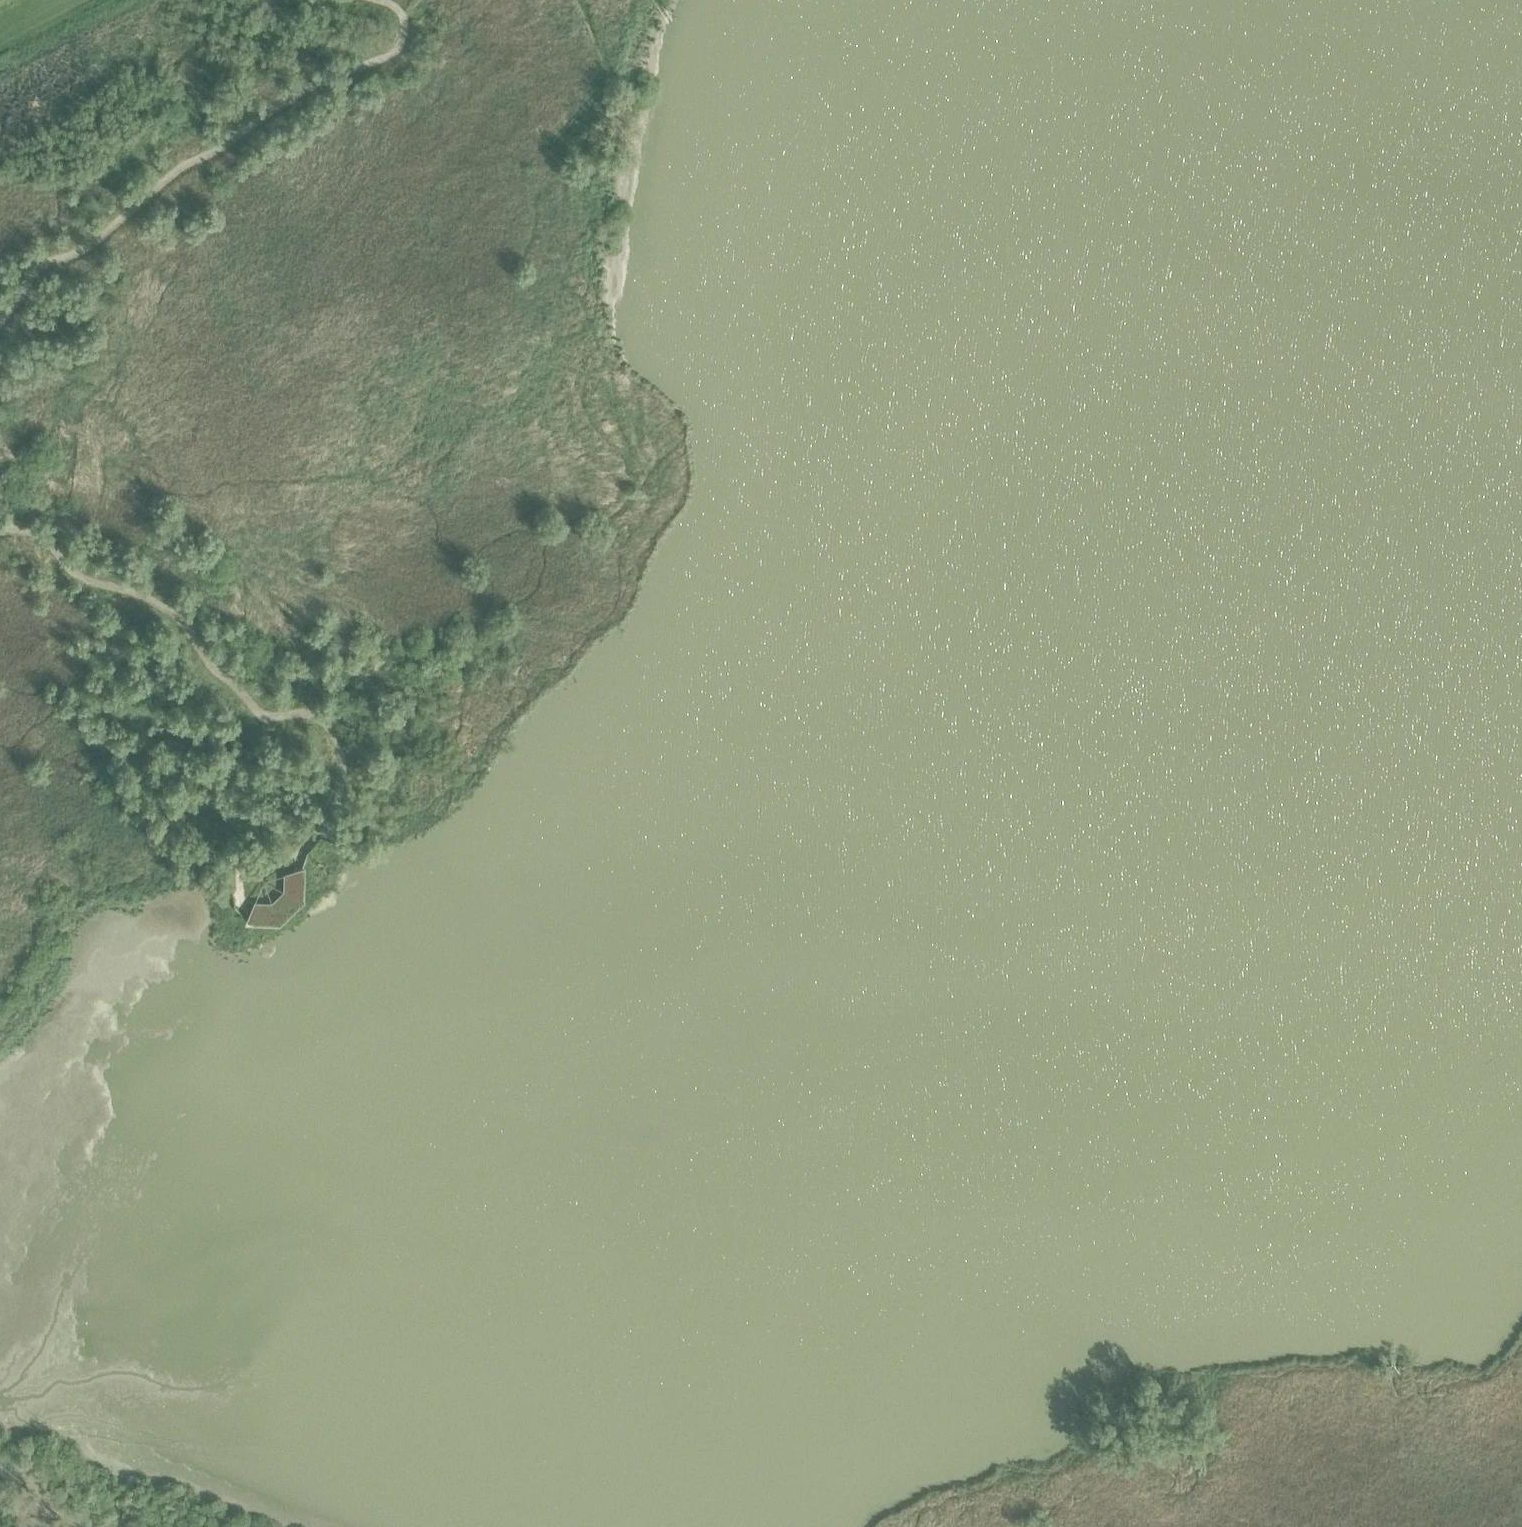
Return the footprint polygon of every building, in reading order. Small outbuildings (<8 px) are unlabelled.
[(301,900),(302,868),(285,875),(284,892),(272,903),(254,904),(247,920),(280,921),(301,900)]
